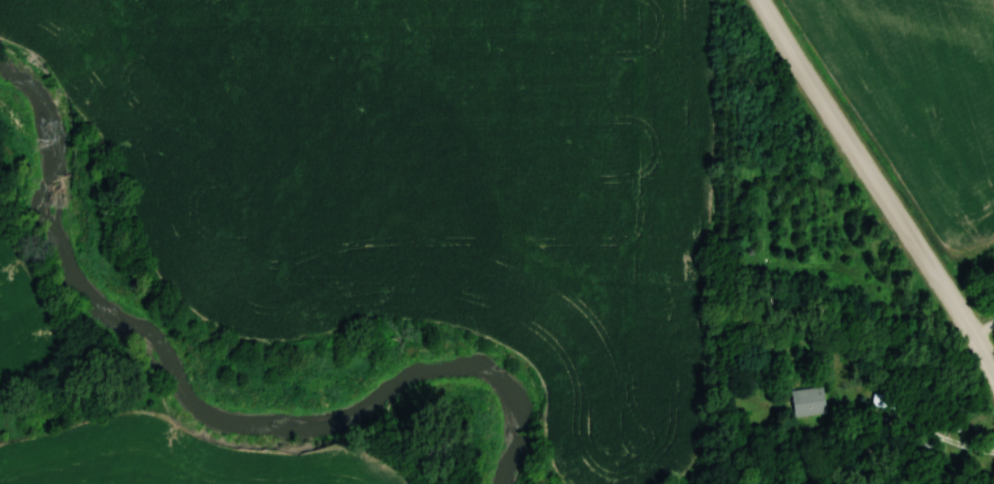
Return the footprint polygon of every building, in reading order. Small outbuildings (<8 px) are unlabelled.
[(792,416),(825,415),(824,389),(792,389),(792,416)] [(873,405),(902,410),(904,398),(874,393),(873,405)]
